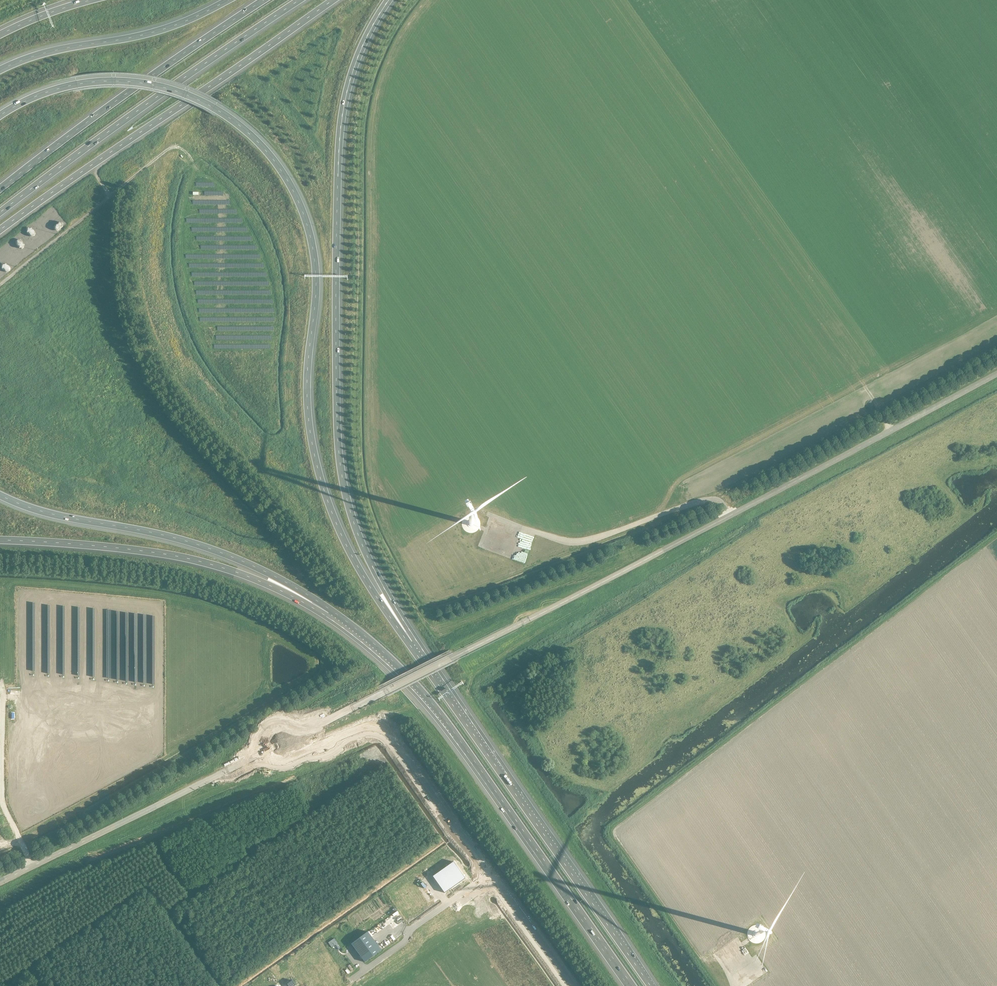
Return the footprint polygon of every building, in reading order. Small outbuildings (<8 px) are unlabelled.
[(454,862),(433,876),(445,893),(465,878),(454,862)] [(480,894),(463,906),(484,934),(500,922),(480,894)] [(368,932),(351,943),(364,962),(381,950),(368,932)] [(335,938),(328,942),(332,947),(336,945),(339,950),(341,948),(335,938)] [(484,941),(477,946),(481,951),(488,946),(484,941)]
